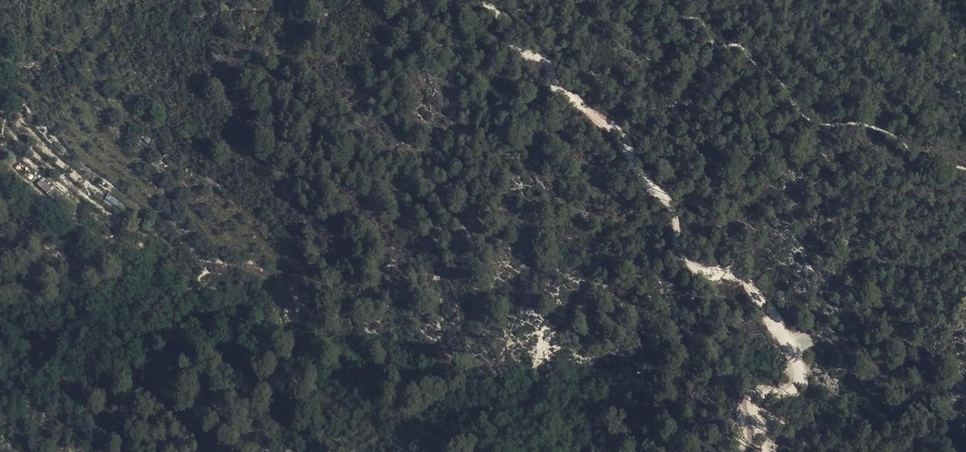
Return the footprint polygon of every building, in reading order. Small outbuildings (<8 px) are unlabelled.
[(182,167),(174,161),(171,165),(177,171),(182,167)] [(42,177),(36,182),(45,192),(50,187),(42,177)]
